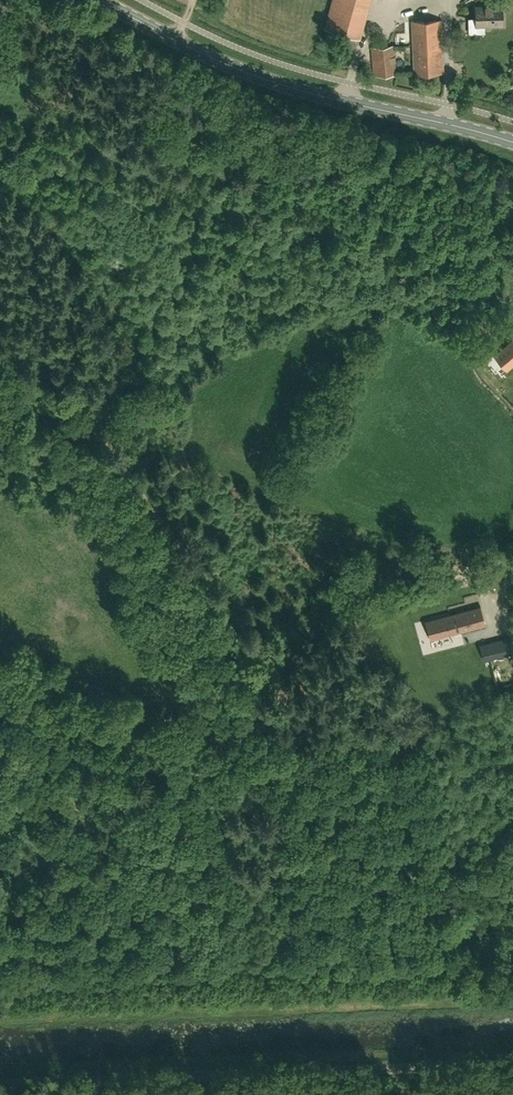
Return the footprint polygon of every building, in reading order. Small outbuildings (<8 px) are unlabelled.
[(321,29),(357,38),(366,0),(328,0),(321,29)] [(502,6),(502,0),(486,0),(486,6),(475,7),(476,26),(502,25),(502,6)] [(444,73),(441,20),(412,21),(414,74),(444,73)] [(383,46),(371,47),(374,76),(396,74),(393,45),(383,46)] [(495,354),(508,369),(512,365),(512,338),(495,354)] [(469,609),(428,620),(434,640),(485,625),(479,607),(470,609),(469,609)] [(510,638),(487,644),(491,658),(512,653),(512,650),(510,638)]
